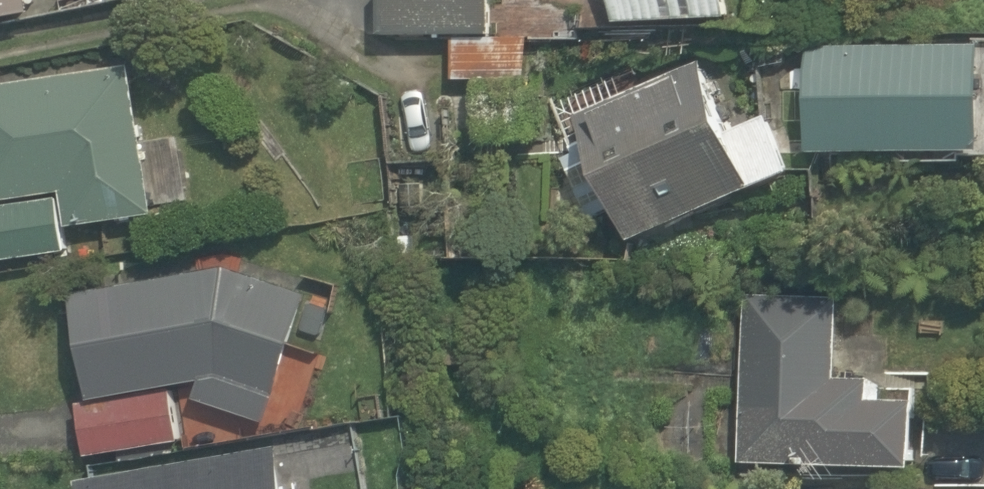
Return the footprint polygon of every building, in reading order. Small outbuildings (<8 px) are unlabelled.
[(50,20),(47,0),(0,0),(0,28),(50,20)] [(547,88),(548,39),(492,39),(492,0),(384,0),(383,42),(458,43),(457,87),(547,88)] [(709,28),(748,17),(742,0),(609,0),(619,34),(709,28)] [(817,45),(818,159),(983,157),(983,42),(817,45)] [(746,127),(726,74),(594,125),(644,253),(812,187),(783,112),(746,127)] [(0,99),(0,246),(164,228),(148,82),(0,99)] [(244,280),(84,305),(99,400),(85,402),(96,471),(196,455),(185,389),(212,384),(204,412),(271,432),(311,301),(244,280)] [(753,469),(881,473),(881,488),(943,488),(945,406),(919,405),(891,404),(891,377),(849,376),(852,301),(758,298),(753,469)] [(296,463),(154,488),(301,488),(296,463)]
